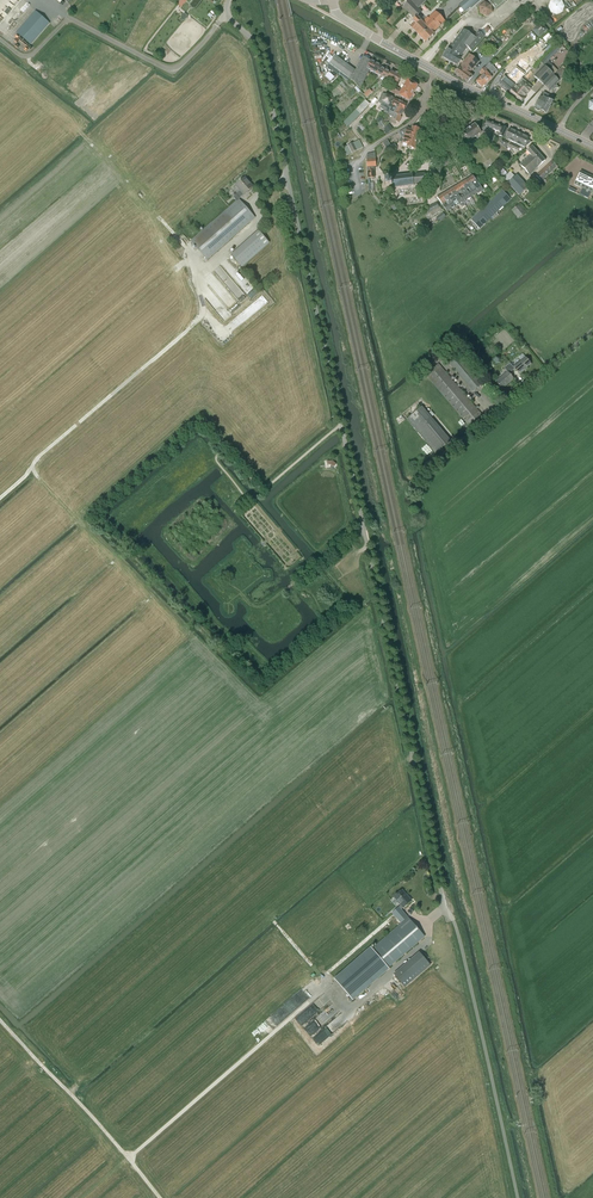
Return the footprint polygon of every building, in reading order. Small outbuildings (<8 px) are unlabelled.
[(415,19),(417,17),(421,12),(418,9),(427,0),(411,0),(410,1),(409,0),(403,7),(415,19)] [(461,5),(466,10),(477,1),(476,0),(467,0),(461,5)] [(496,9),(506,1),(505,0),(488,0),(496,9)] [(551,1),(548,7),(551,13),(557,15),(563,12),(565,5),(562,0),(552,0),(551,1)] [(492,12),(491,5),(484,2),(478,7),(479,14),(486,17),(492,12)] [(30,45),(49,23),(36,11),(17,33),(30,45)] [(417,17),(415,19),(412,21),(414,23),(410,26),(413,29),(412,29),(426,42),(434,34),(432,33),(445,20),(436,11),(429,18),(427,17),(422,22),(417,17)] [(535,19),(531,22),(535,27),(539,24),(535,19)] [(541,24),(538,27),(534,31),(539,36),(546,30),(541,24)] [(472,51),(484,37),(478,32),(474,37),(463,29),(451,46),(450,45),(447,51),(446,51),(443,57),(442,57),(457,65),(461,59),(460,58),(462,55),(463,56),(464,55),(463,54),(467,47),(472,51)] [(554,49),(540,61),(544,65),(557,53),(554,49)] [(517,55),(515,51),(508,56),(511,60),(517,55)] [(469,73),(474,67),(476,65),(477,65),(479,62),(470,54),(460,66),(454,74),(458,77),(459,76),(467,83),(473,76),(469,73)] [(366,69),(370,61),(363,57),(356,71),(336,56),(330,64),(341,72),(349,78),(349,79),(357,87),(360,89),(370,70),(366,69)] [(366,69),(370,70),(381,76),(385,70),(380,67),(380,66),(370,61),(366,69)] [(549,61),(544,66),(534,77),(544,86),(558,70),(549,61)] [(492,78),(497,71),(492,65),(489,68),(487,65),(479,73),(482,76),(476,82),(482,87),(492,78)] [(497,85),(509,94),(516,86),(520,80),(522,78),(524,75),(525,76),(531,70),(527,65),(520,72),(515,68),(507,78),(504,75),(497,85)] [(567,73),(561,67),(558,70),(544,86),(550,92),(552,89),(553,91),(557,87),(556,85),(567,73)] [(390,72),(385,70),(381,76),(397,85),(402,76),(391,70),(390,72)] [(329,72),(325,77),(330,82),(335,77),(329,72)] [(339,75),(347,81),(349,78),(341,72),(339,75)] [(517,87),(516,86),(509,94),(521,104),(525,99),(524,98),(532,87),(522,78),(520,80),(521,82),(517,87)] [(407,79),(403,88),(413,94),(417,86),(407,79)] [(413,94),(403,88),(402,90),(392,86),(389,92),(399,96),(410,101),(412,97),(413,97),(414,94),(413,94)] [(367,98),(373,93),(369,89),(363,95),(367,98)] [(396,107),(403,110),(406,104),(395,99),(383,93),(382,94),(378,102),(390,108),(387,114),(392,117),(396,107)] [(552,102),(554,98),(543,93),(541,96),(535,107),(535,108),(535,109),(538,111),(540,111),(540,109),(541,110),(540,110),(546,113),(552,102)] [(348,127),(370,105),(365,100),(356,110),(356,109),(343,122),(348,127)] [(399,118),(403,110),(396,107),(392,117),(393,117),(392,119),(398,122),(400,118),(399,118)] [(486,121),(485,125),(488,129),(492,133),(493,130),(500,133),(499,136),(503,138),(507,129),(486,121)] [(488,129),(485,125),(484,124),(478,129),(475,125),(462,133),(468,142),(469,141),(471,144),(476,141),(474,138),(475,137),(476,138),(477,137),(476,136),(488,129)] [(385,130),(383,132),(386,135),(393,130),(389,125),(384,129),(385,130)] [(412,130),(407,128),(401,132),(403,136),(405,135),(408,136),(417,139),(419,130),(420,130),(420,129),(412,127),(412,129),(412,130)] [(509,140),(514,130),(510,128),(505,139),(509,140)] [(518,132),(514,130),(509,140),(513,142),(518,132)] [(518,132),(513,142),(517,144),(521,134),(518,132)] [(521,134),(517,144),(516,145),(520,147),(525,136),(521,134)] [(405,135),(403,136),(401,137),(399,141),(408,144),(408,145),(407,145),(407,146),(415,148),(415,147),(417,139),(408,136),(405,135)] [(525,136),(520,147),(518,151),(520,152),(522,148),(524,149),(525,148),(526,145),(527,146),(532,142),(528,141),(529,138),(525,136)] [(342,149),(345,156),(363,147),(359,140),(342,149)] [(545,160),(532,146),(527,151),(530,155),(520,165),(530,175),(545,160)] [(376,158),(367,159),(367,167),(376,166),(376,158)] [(541,182),(557,167),(552,162),(536,176),(541,182)] [(592,193),(592,177),(580,171),(574,185),(582,188),(579,194),(588,199),(591,192),(592,193)] [(414,185),(424,184),(425,184),(426,185),(427,184),(426,183),(428,181),(429,181),(430,180),(429,180),(428,176),(429,176),(429,175),(427,175),(425,173),(425,172),(424,173),(412,174),(391,177),(391,179),(385,180),(386,186),(392,186),(392,188),(414,185)] [(516,175),(514,177),(507,184),(519,196),(528,187),(516,175)] [(481,186),(479,187),(473,176),(469,178),(477,190),(478,193),(481,192),(481,193),(484,191),(484,189),(481,186)] [(255,218),(240,201),(239,199),(244,194),(244,195),(253,186),(245,177),(243,178),(242,178),(239,180),(239,182),(236,185),(240,191),(233,197),(236,201),(191,241),(207,260),(255,218)] [(477,190),(469,178),(465,180),(473,193),(474,195),(478,193),(477,190)] [(465,180),(461,183),(469,196),(471,198),(474,195),(473,193),(465,180)] [(469,196),(461,183),(457,185),(466,200),(471,198),(469,196)] [(457,185),(453,187),(462,203),(466,200),(457,185)] [(453,187),(449,190),(459,205),(462,203),(453,187)] [(459,205),(449,190),(445,192),(454,207),(459,205)] [(499,193),(507,202),(511,199),(502,190),(499,193)] [(454,207),(445,192),(442,194),(451,210),(454,207)] [(499,193),(495,196),(504,206),(507,202),(499,193)] [(451,210),(442,194),(438,197),(443,206),(443,207),(447,212),(451,210)] [(504,206),(495,196),(492,200),(500,209),(504,206)] [(492,200),(488,203),(497,212),(500,209),(492,200)] [(438,207),(436,203),(428,207),(429,210),(426,211),(428,214),(427,214),(428,216),(430,215),(431,217),(441,212),(440,210),(441,210),(440,206),(438,207)] [(497,212),(488,203),(485,207),(493,216),(497,212)] [(511,210),(518,218),(526,212),(519,204),(511,210)] [(485,207),(481,210),(490,219),(493,216),(485,207)] [(490,219),(481,210),(478,213),(486,222),(490,219)] [(478,213),(474,216),(483,225),(486,222),(478,213)] [(483,225),(474,216),(470,220),(479,229),(483,225)] [(269,243),(261,234),(258,231),(231,254),(242,267),(269,243)] [(210,273),(206,277),(211,281),(215,277),(210,273)] [(209,322),(206,324),(212,334),(215,332),(209,322)] [(235,331),(237,334),(245,327),(242,324),(235,331)] [(473,392),(482,384),(454,351),(445,359),(473,392)] [(507,366),(511,372),(514,369),(519,375),(531,365),(525,358),(513,367),(510,363),(507,366)] [(483,417),(478,412),(438,364),(426,375),(471,427),(477,422),(479,424),(482,422),(480,420),(483,417)] [(511,372),(507,366),(504,368),(507,372),(495,382),(502,390),(513,380),(509,374),(511,372)] [(407,420),(434,452),(436,454),(451,441),(422,407),(407,420)] [(406,896),(401,891),(394,897),(401,905),(399,907),(401,909),(403,908),(411,901),(407,895),(406,896)] [(407,917),(401,909),(399,907),(392,913),(400,923),(401,922),(401,923),(372,949),(370,947),(334,978),(353,1000),(389,969),(388,968),(424,937),(408,918),(407,917)] [(430,965),(420,954),(395,976),(404,987),(430,965)] [(311,1016),(305,1010),(296,1019),(303,1025),(311,1016)] [(321,1031),(326,1035),(330,1031),(331,1031),(335,1028),(337,1028),(337,1024),(339,1024),(344,1020),(344,1016),(339,1011),(327,1022),(327,1016),(325,1016),(323,1013),(318,1018),(318,1022),(316,1023),(314,1023),(313,1024),(309,1024),(304,1028),(308,1032),(316,1033),(314,1031),(314,1028),(318,1028),(321,1031)] [(347,1021),(339,1029),(342,1032),(350,1024),(347,1021)]
